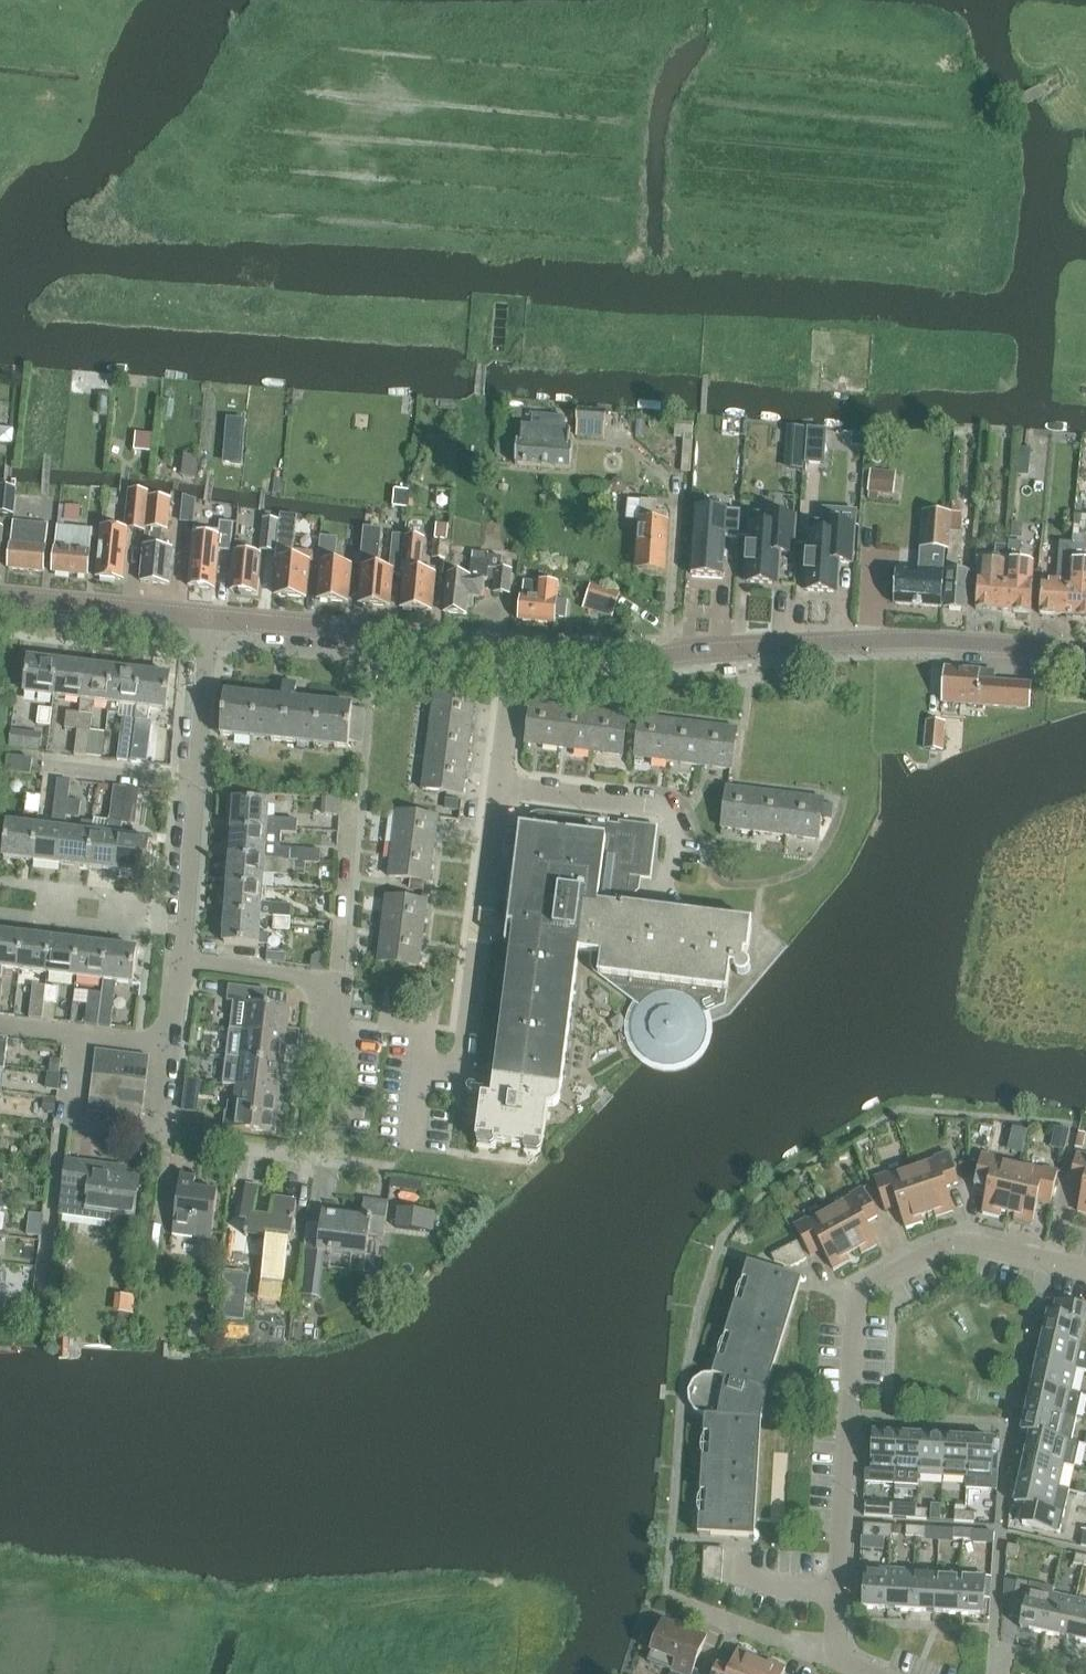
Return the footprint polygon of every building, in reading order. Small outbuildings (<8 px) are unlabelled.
[(576,411),(522,406),(521,420),(575,425),(576,411)] [(605,441),(607,413),(579,411),(577,438),(605,441)] [(675,437),(693,438),(694,424),(676,423),(675,437)] [(517,466),(571,471),(573,447),(569,447),(570,430),(524,426),(522,443),(519,443),(517,466)] [(1029,458),(1020,457),(1018,475),(1028,475),(1029,458)] [(872,471),(869,490),(870,490),(869,497),(878,499),(879,491),(885,492),(888,473),(872,471)] [(14,515),(17,488),(0,486),(0,513),(14,515)] [(125,525),(145,527),(147,501),(148,493),(128,491),(128,499),(125,525)] [(146,532),(141,582),(170,585),(173,549),(161,548),(162,531),(162,528),(168,528),(171,498),(149,496),(146,527),(147,527),(146,532)] [(630,519),(643,520),(639,568),(667,570),(670,525),(662,524),(663,514),(659,513),(660,503),(632,500),(630,519)] [(697,508),(692,575),(723,577),(726,537),(739,538),(741,512),(697,508)] [(959,513),(952,512),(950,532),(960,533),(962,513),(959,513)] [(931,548),(946,550),(948,550),(951,515),(934,513),(931,548)] [(752,514),(747,582),(778,585),(780,554),(793,555),(796,517),(752,514)] [(196,519),(189,587),(215,589),(219,552),(208,550),(210,520),(196,519)] [(276,552),(279,520),(263,519),(260,550),(276,552)] [(45,573),(50,524),(15,521),(10,570),(45,573)] [(811,522),(806,591),(837,593),(839,562),(852,563),(855,525),(811,522)] [(58,524),(53,573),(88,576),(93,527),(58,524)] [(364,527),(360,567),(364,568),(361,604),(389,607),(393,573),(400,574),(400,571),(404,536),(393,535),(389,570),(376,569),(380,529),(364,527)] [(102,530),(97,577),(124,580),(128,532),(102,530)] [(279,530),(276,560),(281,560),(277,595),(306,599),(309,563),(310,554),(293,551),(295,531),(279,530)] [(961,559),(963,533),(960,533),(950,532),(948,550),(944,607),(967,609),(970,572),(957,571),(958,559),(961,559)] [(404,536),(400,571),(406,572),(403,608),(415,609),(418,612),(425,613),(428,611),(431,611),(435,575),(433,575),(434,567),(423,566),(425,538),(404,536)] [(360,559),(362,545),(362,540),(348,538),(345,561),(360,563),(360,559)] [(434,558),(447,560),(449,542),(435,540),(434,558)] [(319,553),(318,564),(323,564),(319,600),(348,603),(351,566),(334,565),(335,554),(330,553),(331,542),(321,541),(319,553)] [(235,553),(231,591),(257,594),(261,556),(247,554),(248,543),(236,542),(235,553)] [(1059,582),(1054,582),(1043,581),(1040,614),(1067,616),(1072,551),(1073,551),(1074,544),(1066,543),(1066,550),(1061,550),(1059,582)] [(931,548),(923,547),(923,546),(922,546),(922,549),(921,549),(920,571),(897,569),(895,604),(941,607),(946,550),(931,548)] [(976,610),(1004,612),(1008,555),(1008,548),(997,547),(996,556),(976,555),(976,568),(979,568),(976,610)] [(1085,584),(1085,572),(1085,562),(1077,562),(1078,551),(1073,551),(1072,551),(1067,616),(1085,618),(1085,584)] [(448,575),(445,612),(467,615),(468,608),(473,609),(474,597),(482,597),(484,578),(487,578),(495,578),(493,591),(508,592),(510,568),(500,567),(501,556),(489,555),(489,560),(471,558),(469,577),(448,575)] [(1033,580),(1019,579),(1021,556),(1008,555),(1004,612),(1031,614),(1033,580)] [(557,600),(559,584),(538,581),(538,582),(525,581),(523,596),(522,596),(520,620),(555,623),(556,616),(566,618),(568,601),(557,600)] [(616,607),(620,595),(591,586),(587,598),(616,607)] [(25,694),(54,697),(58,663),(29,659),(25,694)] [(54,697),(81,700),(82,700),(86,666),(58,663),(54,697)] [(114,669),(86,666),(82,700),(81,700),(80,713),(81,713),(79,729),(78,729),(75,755),(88,756),(94,702),(109,704),(110,704),(114,669)] [(944,668),(941,703),(976,706),(978,681),(979,670),(944,668)] [(120,705),(138,707),(143,673),(114,669),(110,704),(109,704),(108,713),(119,714),(120,705)] [(138,707),(167,711),(172,676),(143,673),(138,707)] [(978,681),(976,706),(1028,709),(1030,684),(978,681)] [(283,700),(280,699),(226,693),(221,736),(349,749),(349,743),(361,744),(364,711),(353,710),(353,707),(296,701),(297,686),(285,685),(283,700)] [(430,726),(471,731),(475,698),(434,694),(430,726)] [(563,708),(531,704),(526,744),(558,748),(563,708)] [(50,726),(52,710),(39,708),(37,724),(50,726)] [(590,752),(595,712),(563,708),(558,748),(590,752)] [(65,728),(78,729),(79,729),(81,713),(80,713),(67,711),(65,728)] [(595,712),(590,752),(622,756),(627,716),(595,712)] [(668,761),(673,721),(640,717),(636,757),(668,761)] [(123,718),(118,760),(132,761),(137,720),(123,718)] [(144,763),(149,721),(137,720),(132,761),(144,763)] [(700,765),(704,725),(673,721),(668,761),(700,765)] [(704,725),(700,765),(732,769),(737,729),(704,725)] [(943,750),(945,726),(930,725),(928,749),(943,750)] [(471,731),(430,726),(427,758),(468,763),(471,731)] [(7,757),(5,774),(30,777),(32,760),(7,757)] [(468,763),(427,758),(423,790),(464,795),(468,763)] [(93,834),(88,868),(116,872),(121,837),(123,823),(122,823),(127,788),(114,786),(110,821),(94,819),(94,823),(93,834)] [(136,825),(140,789),(127,788),(122,823),(123,823),(136,825)] [(760,792),(731,788),(727,788),(722,829),(755,833),(760,792)] [(786,837),(791,796),(760,792),(755,833),(786,837)] [(39,813),(41,797),(28,795),(26,811),(39,813)] [(791,796),(786,837),(819,841),(824,800),(791,796)] [(52,829),(37,827),(33,862),(61,865),(65,830),(67,817),(66,817),(68,800),(56,799),(52,829)] [(446,799),(445,808),(458,810),(459,801),(446,799)] [(82,802),(68,800),(66,817),(67,817),(80,818),(82,802)] [(234,800),(232,829),(267,832),(281,833),(282,820),(268,819),(269,803),(234,800)] [(825,806),(824,818),(833,819),(834,807),(825,806)] [(394,845),(433,850),(438,818),(398,812),(394,845)] [(595,973),(596,973),(640,1007),(638,1010),(637,1012),(636,1015),(635,1017),(634,1019),(633,1022),(633,1025),(633,1027),(633,1030),(633,1032),(633,1035),(633,1037),(634,1040),(635,1042),(636,1045),(637,1047),(638,1049),(640,1051),(641,1053),(643,1055),(645,1058),(647,1059),(650,1061),(652,1062),(654,1063),(656,1064),(659,1065),(661,1066),(666,1067),(672,1067),(677,1066),(682,1065),(686,1063),(689,1062),(691,1061),(693,1059),(695,1057),(697,1056),(700,1052),(701,1050),(703,1047),(704,1045),(705,1043),(706,1038),(707,1035),(707,1033),(707,1030),(707,1028),(707,1025),(707,1022),(706,1020),(705,1017),(704,1015),(726,1006),(728,993),(733,952),(749,954),(753,923),(641,908),(640,901),(636,895),(629,893),(631,878),(642,879),(649,826),(620,823),(619,826),(609,825),(609,821),(542,813),(540,813),(536,813),(533,815),(531,815),(530,816),(529,818),(527,819),(526,820),(525,822),(525,823),(524,825),(524,827),(523,828),(516,915),(514,930),(493,1098),(466,1095),(463,1122),(479,1124),(477,1141),(543,1149),(546,1127),(549,1107),(557,1105),(561,1097),(579,952),(595,954),(594,955),(593,956),(593,957),(592,959),(591,960),(591,962),(591,963),(591,964),(591,966),(592,967),(592,969),(593,970),(594,971),(595,973)] [(297,821),(282,820),(281,833),(297,834),(297,821)] [(65,830),(61,865),(88,868),(93,834),(94,823),(84,822),(83,833),(65,830)] [(4,858),(33,862),(37,827),(8,824),(4,858)] [(321,851),(280,848),(281,833),(267,832),(232,829),(230,857),(295,862),(320,864),(321,851)] [(145,875),(149,841),(121,837),(116,872),(145,875)] [(433,850),(394,845),(389,877),(429,882),(433,850)] [(294,876),(295,862),(230,857),(228,886),(263,888),(264,874),(278,875),(294,876)] [(228,886),(226,914),(261,916),(274,917),(291,919),(292,905),(262,903),(263,888),(228,886)] [(423,935),(427,903),(386,898),(382,930),(423,935)] [(260,933),(261,916),(226,914),(224,943),(259,945),(259,944),(268,945),(269,934),(260,933)] [(290,931),(291,919),(274,917),(273,930),(290,931)] [(419,967),(423,935),(382,930),(378,961),(419,967)] [(3,981),(1,981),(3,968),(19,970),(23,936),(0,933),(0,1008),(3,981)] [(19,970),(47,974),(52,940),(23,936),(19,970)] [(80,943),(52,940),(47,974),(76,977),(80,943)] [(108,946),(80,943),(76,977),(104,980),(108,946)] [(117,982),(133,984),(137,950),(108,946),(104,980),(102,993),(98,1026),(111,1028),(117,982)] [(30,1018),(43,1019),(45,1003),(44,1003),(46,986),(34,985),(30,1018)] [(44,1003),(45,1003),(58,1004),(59,988),(46,986),(44,1003)] [(229,986),(227,1001),(233,1002),(230,1029),(243,1030),(265,1033),(288,1036),(289,1030),(288,1030),(291,1010),(291,1008),(271,1006),(271,1005),(267,1005),(269,991),(229,986)] [(85,1025),(98,1026),(102,993),(90,992),(85,1025)] [(230,1029),(227,1056),(239,1058),(284,1063),(286,1048),(299,1049),(301,1032),(289,1030),(288,1036),(265,1033),(243,1030),(230,1029)] [(95,1062),(121,1066),(123,1054),(96,1050),(95,1062)] [(121,1066),(148,1070),(150,1058),(123,1054),(121,1066)] [(227,1056),(223,1084),(236,1086),(236,1085),(281,1091),(280,1097),(292,1099),(294,1087),(281,1086),(284,1063),(239,1058),(227,1056)] [(93,1074),(120,1078),(121,1066),(95,1062),(93,1074)] [(120,1078),(147,1081),(148,1070),(121,1066),(120,1078)] [(91,1086),(118,1090),(120,1078),(93,1074),(91,1086)] [(118,1090),(145,1094),(147,1081),(120,1078),(118,1090)] [(225,1112),(223,1127),(251,1131),(275,1134),(277,1119),(280,1097),(281,1091),(236,1085),(236,1086),(234,1103),(228,1102),(227,1112),(225,1112)] [(89,1099),(116,1103),(118,1090),(91,1086),(89,1099)] [(116,1103),(143,1107),(145,1094),(118,1090),(116,1103)] [(116,1103),(89,1099),(88,1110),(115,1114),(116,1103)] [(183,1101),(182,1110),(191,1111),(193,1102),(183,1101)] [(116,1103),(115,1114),(141,1118),(143,1107),(116,1103)] [(1079,1133),(1076,1148),(1083,1150),(1085,1136),(1085,1135),(1079,1133)] [(936,1160),(913,1168),(928,1215),(935,1213),(936,1217),(954,1211),(946,1185),(958,1181),(949,1153),(935,1158),(936,1160)] [(1002,1212),(1009,1213),(1020,1165),(996,1160),(997,1157),(983,1154),(976,1183),(989,1186),(983,1212),(1001,1217),(1002,1212)] [(1070,1187),(1083,1190),(1078,1212),(1085,1214),(1085,1156),(1078,1154),(1070,1187)] [(102,1165),(66,1160),(59,1215),(109,1222),(110,1214),(134,1217),(140,1179),(101,1173),(102,1165)] [(1044,1171),(1020,1165),(1009,1213),(1016,1215),(1014,1220),(1033,1224),(1039,1197),(1052,1200),(1059,1172),(1045,1169),(1044,1171)] [(928,1215),(913,1168),(889,1176),(889,1174),(875,1178),(884,1206),(897,1202),(906,1228),(924,1222),(922,1217),(928,1215)] [(173,1235),(210,1241),(217,1193),(202,1190),(202,1194),(193,1193),(195,1179),(181,1177),(173,1235)] [(246,1185),(236,1262),(245,1263),(246,1254),(289,1260),(291,1243),(293,1243),(298,1202),(274,1199),(272,1219),(254,1217),(258,1187),(246,1185)] [(852,1198),(830,1209),(854,1253),(860,1250),(862,1254),(879,1245),(866,1221),(877,1214),(863,1189),(851,1196),(852,1198)] [(323,1213),(318,1251),(326,1252),(367,1257),(370,1235),(385,1237),(389,1203),(364,1200),(362,1218),(361,1224),(356,1223),(356,1217),(323,1213)] [(399,1209),(397,1228),(430,1233),(432,1213),(399,1209)] [(848,1256),(854,1253),(830,1209),(808,1221),(807,1219),(795,1226),(809,1252),(820,1245),(834,1270),(850,1260),(848,1256)] [(791,1245),(796,1254),(803,1250),(798,1242),(791,1245)] [(785,1248),(789,1257),(796,1254),(791,1245),(785,1248)] [(778,1252),(782,1259),(783,1261),(789,1257),(785,1248),(778,1252)] [(796,1254),(800,1263),(807,1259),(803,1250),(796,1254)] [(785,1265),(783,1261),(782,1259),(778,1252),(771,1255),(775,1262),(785,1265)] [(800,1263),(796,1254),(789,1257),(794,1266),(800,1263)] [(794,1266),(789,1257),(783,1261),(785,1265),(792,1267),(794,1266)] [(746,1293),(788,1306),(797,1277),(749,1262),(743,1280),(750,1282),(746,1293)] [(247,1277),(226,1274),(221,1317),(242,1320),(247,1277)] [(301,1280),(299,1296),(313,1297),(315,1282),(301,1280)] [(788,1306),(746,1293),(742,1304),(736,1302),(731,1319),(779,1334),(788,1306)] [(1054,1339),(1082,1346),(1085,1346),(1085,1308),(1068,1304),(1065,1317),(1049,1314),(1044,1337),(1054,1339)] [(779,1334),(731,1319),(726,1335),(732,1337),(728,1348),(770,1362),(779,1334)] [(1082,1346),(1054,1339),(1044,1337),(1038,1360),(1054,1364),(1077,1369),(1082,1346)] [(770,1362),(728,1348),(725,1360),(719,1358),(714,1374),(762,1389),(770,1362)] [(1077,1369),(1054,1364),(1038,1360),(1033,1384),(1072,1392),(1077,1369)] [(762,1389),(714,1374),(703,1375),(694,1382),(689,1392),(690,1403),(696,1413),(705,1417),(756,1420),(756,1419),(751,1419),(757,1389),(761,1390),(762,1389)] [(1033,1384),(1028,1407),(1054,1413),(1067,1416),(1076,1418),(1081,1394),(1072,1392),(1033,1384)] [(1076,1418),(1067,1416),(1054,1413),(1028,1407),(1022,1432),(1031,1434),(1031,1432),(1061,1439),(1070,1440),(1070,1441),(1076,1418)] [(710,1446),(754,1449),(756,1420),(705,1417),(704,1434),(711,1434),(710,1446)] [(1065,1465),(1070,1440),(1061,1439),(1031,1432),(1031,1434),(1026,1456),(1065,1465)] [(865,1483),(895,1485),(899,1434),(874,1433),(872,1471),(866,1470),(865,1483)] [(922,1436),(899,1434),(895,1485),(919,1486),(920,1475),(922,1436)] [(946,1437),(922,1436),(920,1475),(944,1477),(946,1437)] [(944,1477),(967,1478),(968,1478),(970,1439),(946,1437),(944,1477)] [(966,1489),(997,1491),(1000,1454),(994,1453),(995,1440),(970,1439),(968,1478),(967,1478),(966,1489)] [(754,1449),(710,1446),(710,1458),(703,1458),(702,1475),(752,1478),(754,1449)] [(1026,1456),(1021,1480),(1059,1488),(1065,1465),(1026,1456)] [(707,1505),(751,1507),(752,1478),(702,1475),(701,1492),(708,1493),(707,1505)] [(1059,1488),(1021,1480),(1015,1504),(1022,1505),(1020,1519),(1064,1528),(1073,1491),(1059,1488)] [(865,1516),(894,1518),(894,1504),(866,1503),(865,1516)] [(751,1507),(707,1505),(706,1516),(700,1516),(699,1534),(749,1537),(751,1507)] [(941,1521),(942,1505),(932,1505),(931,1520),(941,1521)] [(917,1519),(918,1510),(908,1509),(907,1519),(917,1519)] [(918,1510),(917,1519),(927,1520),(928,1510),(918,1510)] [(965,1522),(966,1512),(956,1512),(955,1522),(965,1522)] [(966,1512),(965,1522),(975,1523),(975,1513),(966,1512)] [(892,1539),(893,1526),(864,1524),(864,1538),(892,1539)] [(916,1537),(917,1527),(907,1527),(906,1536),(916,1537)] [(917,1527),(916,1537),(926,1538),(927,1528),(917,1527)] [(964,1540),(965,1530),(954,1530),(954,1539),(964,1540)] [(965,1530),(964,1540),(974,1540),(974,1531),(965,1530)] [(1019,1547),(1007,1545),(1005,1556),(1016,1558),(1019,1547)] [(704,1555),(714,1556),(715,1548),(705,1548),(704,1555)] [(714,1556),(724,1557),(724,1549),(715,1548),(714,1556)] [(1085,1560),(1085,1556),(1077,1554),(1075,1564),(1085,1566),(1085,1560)] [(863,1608),(888,1609),(890,1570),(866,1568),(863,1608)] [(890,1570),(888,1609),(912,1611),(914,1571),(890,1570)] [(914,1571),(912,1611),(936,1612),(938,1573),(914,1571)] [(938,1573),(936,1612),(959,1614),(962,1574),(938,1573)] [(987,1576),(962,1574),(959,1614),(984,1615),(987,1576)] [(723,1577),(713,1577),(712,1584),(722,1585),(723,1577)] [(1021,1628),(1045,1633),(1054,1595),(1030,1589),(1031,1584),(1018,1581),(1010,1617),(1023,1620),(1021,1628)] [(1045,1633),(1054,1635),(1069,1638),(1077,1600),(1054,1595),(1045,1633)] [(1077,1600),(1069,1638),(1085,1642),(1085,1602),(1077,1600)] [(672,1673),(705,1673),(695,1670),(707,1638),(664,1621),(648,1662),(673,1672),(672,1673)] [(761,1663),(755,1661),(757,1656),(739,1649),(729,1673),(757,1673),(761,1663)] [(787,1668),(769,1661),(767,1666),(761,1663),(757,1673),(785,1673),(787,1668)]
